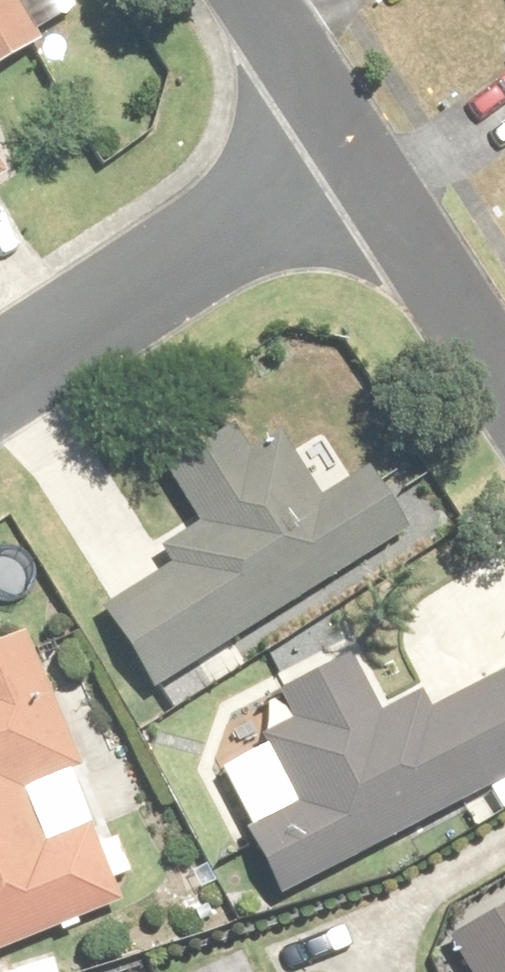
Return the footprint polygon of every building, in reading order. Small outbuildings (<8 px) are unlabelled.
[(37,50),(9,4),(16,0),(0,0),(0,72),(37,50)] [(243,473),(224,442),(169,476),(203,531),(160,557),(170,574),(105,614),(153,691),(398,540),(362,482),(318,508),(282,449),(243,473)] [(28,638),(0,649),(0,956),(116,910),(84,831),(41,848),(20,796),(81,772),(28,638)] [(349,664),(281,698),(300,735),(220,775),(282,898),(493,791),(504,813),(504,812),(504,689),(502,682),(428,719),(419,703),(379,723),(349,664)] [(449,947),(464,971),(504,971),(504,913),(449,947)]
